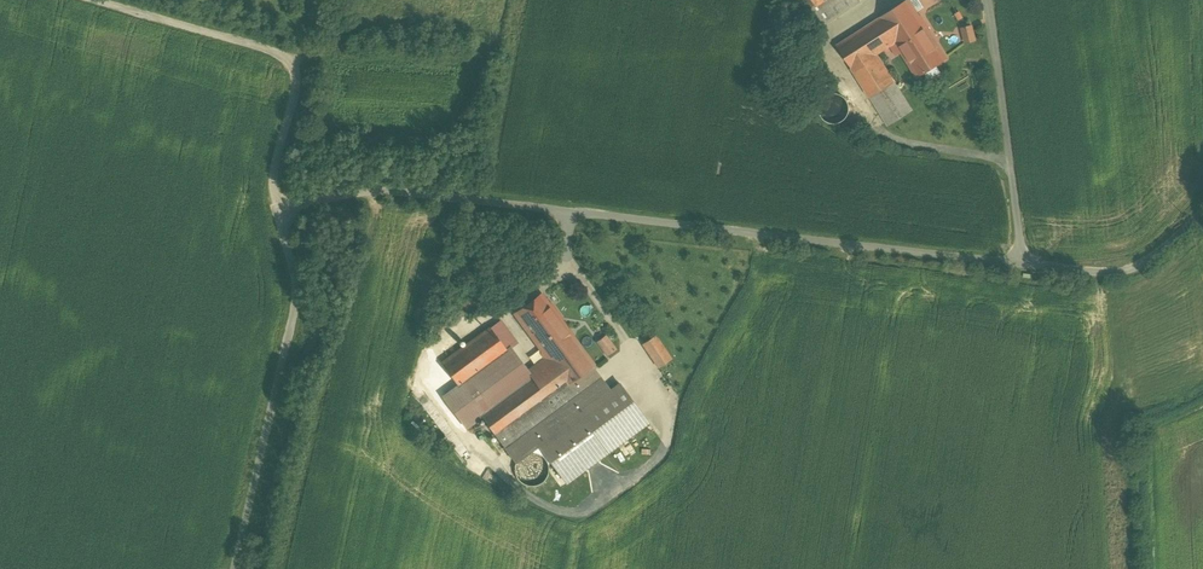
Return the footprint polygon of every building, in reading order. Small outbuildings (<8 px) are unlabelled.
[(819,10),(812,0),(787,0),(809,34),(860,2),(859,0),(835,0),(819,10)] [(819,10),(835,0),(812,0),(819,10)] [(907,0),(837,45),(870,97),(894,82),(876,55),(891,46),(896,56),(902,52),(918,76),(945,59),(927,32),(928,28),(922,18),(918,17),(907,0)] [(971,26),(962,29),(966,43),(975,40),(971,26)] [(894,82),(870,97),(889,126),(912,111),(894,82)] [(848,114),(849,109),(848,103),(844,98),(839,94),(833,93),(828,95),(823,98),(819,103),(818,109),(820,115),(823,120),(828,123),(834,124),(840,123),(845,120),(848,114)] [(556,261),(548,256),(544,262),(552,267),(556,261)] [(552,310),(541,295),(516,314),(547,357),(548,357),(573,338),(560,321),(561,321),(561,317),(556,310),(553,310),(552,310)] [(528,371),(511,348),(507,350),(490,328),(442,364),(459,386),(443,397),(466,428),(481,417),(504,447),(576,394),(568,384),(593,366),(577,343),(573,338),(548,357),(547,357),(528,371)] [(671,360),(655,336),(643,344),(659,368),(671,360)] [(606,337),(598,343),(607,355),(615,349),(606,337)] [(611,390),(593,366),(568,384),(576,394),(504,447),(515,462),(517,461),(518,459),(519,458),(521,456),(523,455),(527,453),(538,445),(566,483),(648,423),(620,384),(611,390)] [(535,453),(528,453),(527,453),(517,461),(514,467),(515,474),(517,480),(522,485),(529,487),(536,487),(542,485),(546,480),(549,473),(549,467),(546,460),(541,456),(535,453)]
